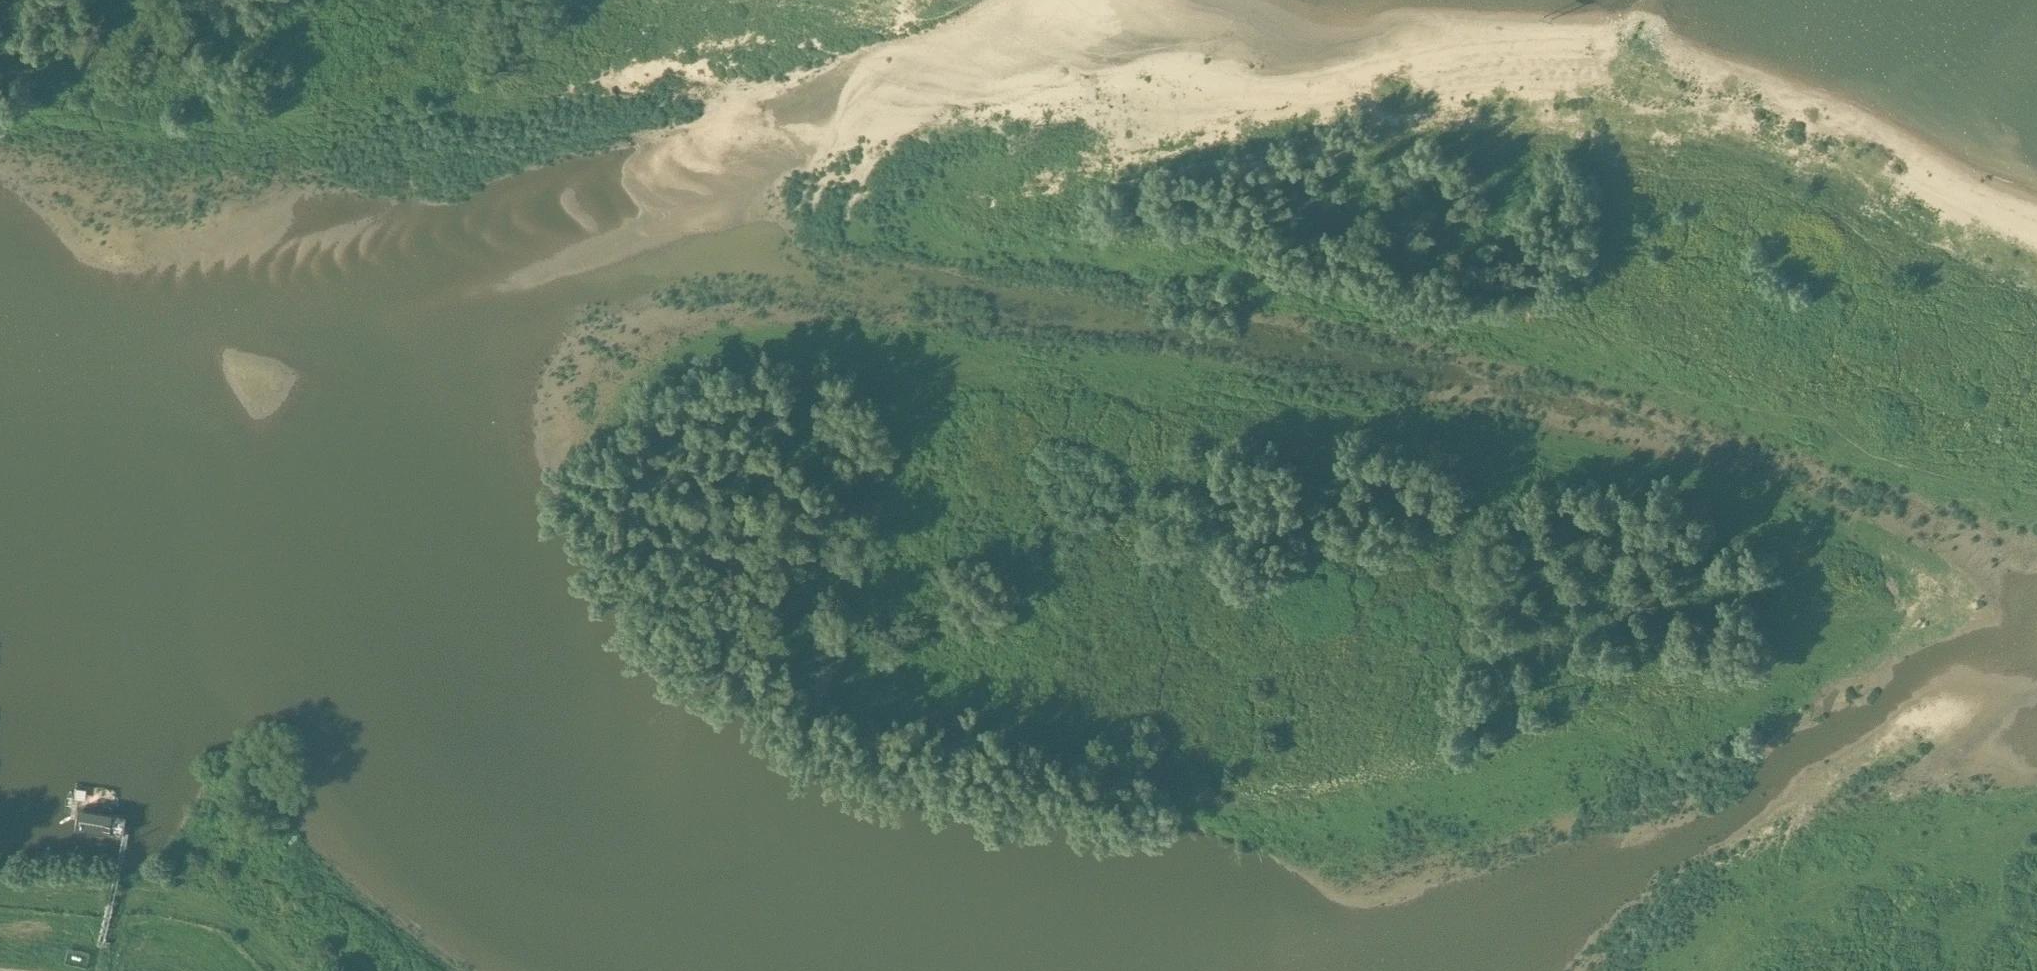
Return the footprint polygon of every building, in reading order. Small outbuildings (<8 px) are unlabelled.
[(58,815),(52,844),(120,858),(136,861),(142,832),(58,815)]
